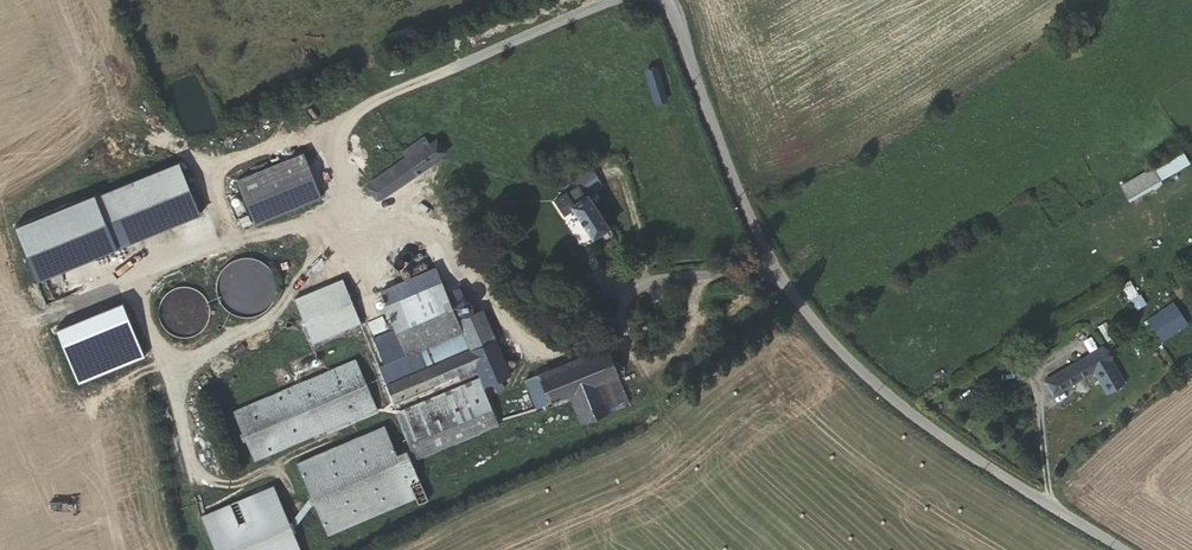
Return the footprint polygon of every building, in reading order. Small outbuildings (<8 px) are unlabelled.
[(664,93),(658,69),(647,72),(653,96),(664,93)] [(438,162),(424,141),(400,156),(404,162),(371,183),(381,198),(438,162)] [(1183,149),(1153,163),(1160,177),(1190,163),(1183,149)] [(321,197),(301,152),(235,179),(252,222),(321,197)] [(158,165),(95,189),(114,241),(177,218),(158,165)] [(615,236),(590,191),(605,184),(596,165),(576,174),(578,179),(563,186),(561,191),(564,197),(569,194),(575,206),(572,208),(592,242),(599,238),(603,243),(615,236)] [(1153,166),(1120,182),(1129,201),(1162,185),(1153,166)] [(381,300),(392,326),(450,301),(440,275),(381,300)] [(290,295),(298,313),(344,294),(338,277),(290,295)] [(1138,306),(1145,301),(1138,292),(1131,298),(1138,306)] [(1162,340),(1189,322),(1173,300),(1147,318),(1162,340)] [(373,363),(382,383),(468,347),(458,320),(450,301),(392,326),(368,336),(378,362),(373,363)] [(352,328),(341,302),(299,318),(309,344),(352,328)] [(468,347),(493,336),(481,310),(458,320),(468,347)] [(383,328),(379,318),(368,322),(372,333),(383,328)] [(382,383),(390,401),(475,365),(484,387),(509,376),(493,336),(468,347),(382,383)] [(1106,342),(1050,377),(1059,390),(1115,357),(1106,342)] [(599,385),(619,377),(608,347),(541,374),(552,405),(571,397),(599,385)] [(268,391),(290,440),(292,438),(371,405),(351,358),(268,391)] [(552,405),(541,374),(526,380),(538,410),(552,405)] [(611,414),(630,405),(619,377),(599,385),(611,414)] [(397,415),(404,432),(441,417),(436,408),(480,389),(476,381),(397,415)] [(582,426),(611,414),(599,385),(571,397),(582,426)] [(441,417),(484,399),(480,389),(436,408),(441,417)] [(248,457),(290,440),(268,391),(226,408),(248,457)] [(441,417),(452,441),(494,423),(484,399),(441,417)] [(414,457),(452,441),(441,417),(404,432),(414,457)] [(298,457),(332,528),(410,495),(379,423),(298,457)] [(322,532),(332,528),(298,457),(290,460),(322,532)] [(277,485),(202,512),(215,549),(300,549),(277,485)]
